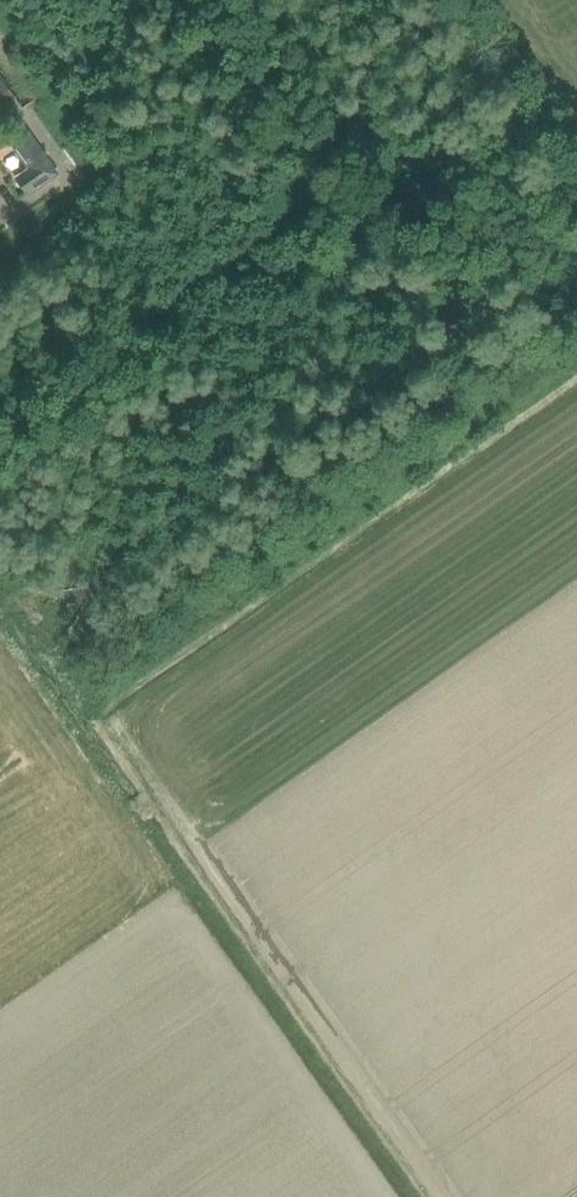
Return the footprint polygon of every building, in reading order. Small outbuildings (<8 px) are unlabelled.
[(1,80),(0,80),(0,106),(13,96),(1,80)] [(15,179),(27,195),(57,175),(28,133),(11,144),(28,169),(15,179)] [(15,149),(11,144),(6,136),(0,140),(0,159),(15,149)]
